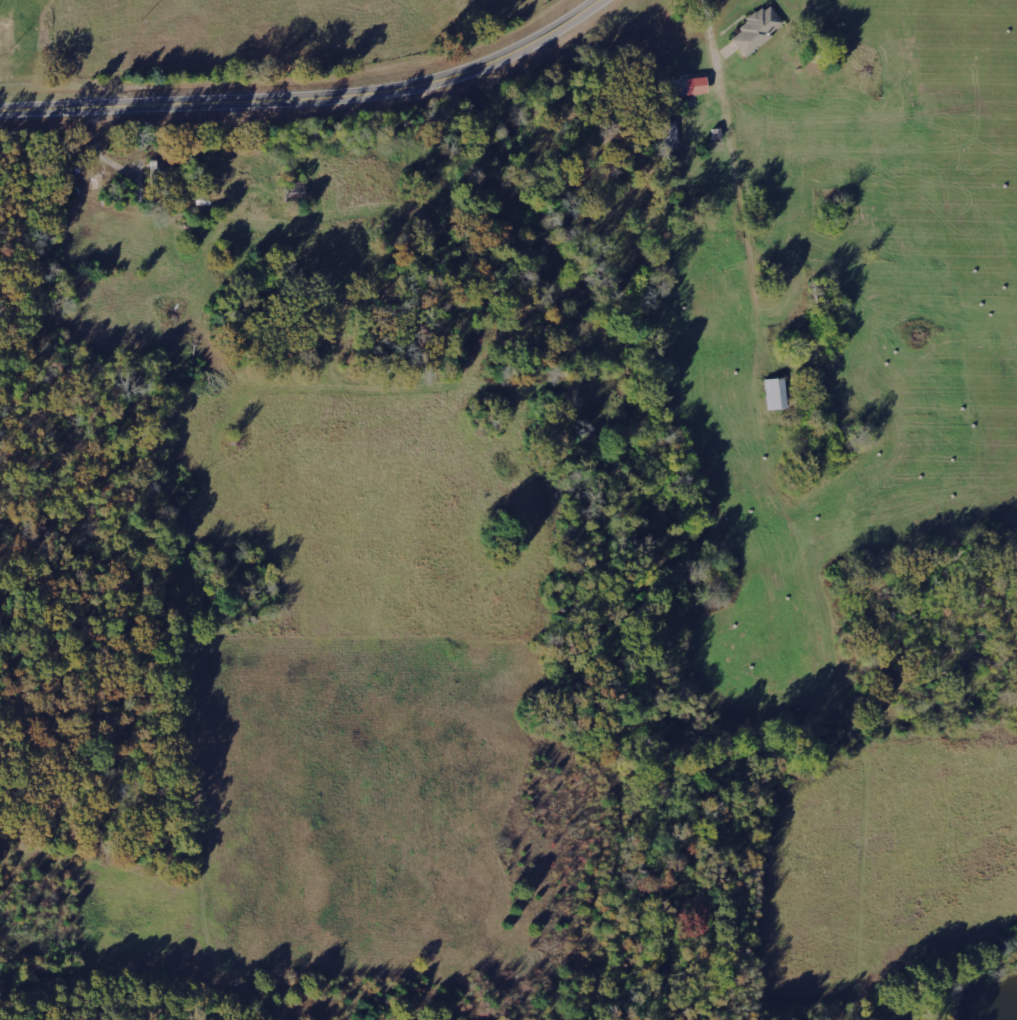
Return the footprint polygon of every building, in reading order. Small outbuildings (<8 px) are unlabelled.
[(744,56),(785,25),(769,4),(728,36),(744,56)] [(684,78),(685,94),(706,92),(704,76),(684,78)] [(675,122),(663,122),(663,145),(676,145),(675,122)] [(763,379),(767,410),(787,407),(783,377),(763,379)]
